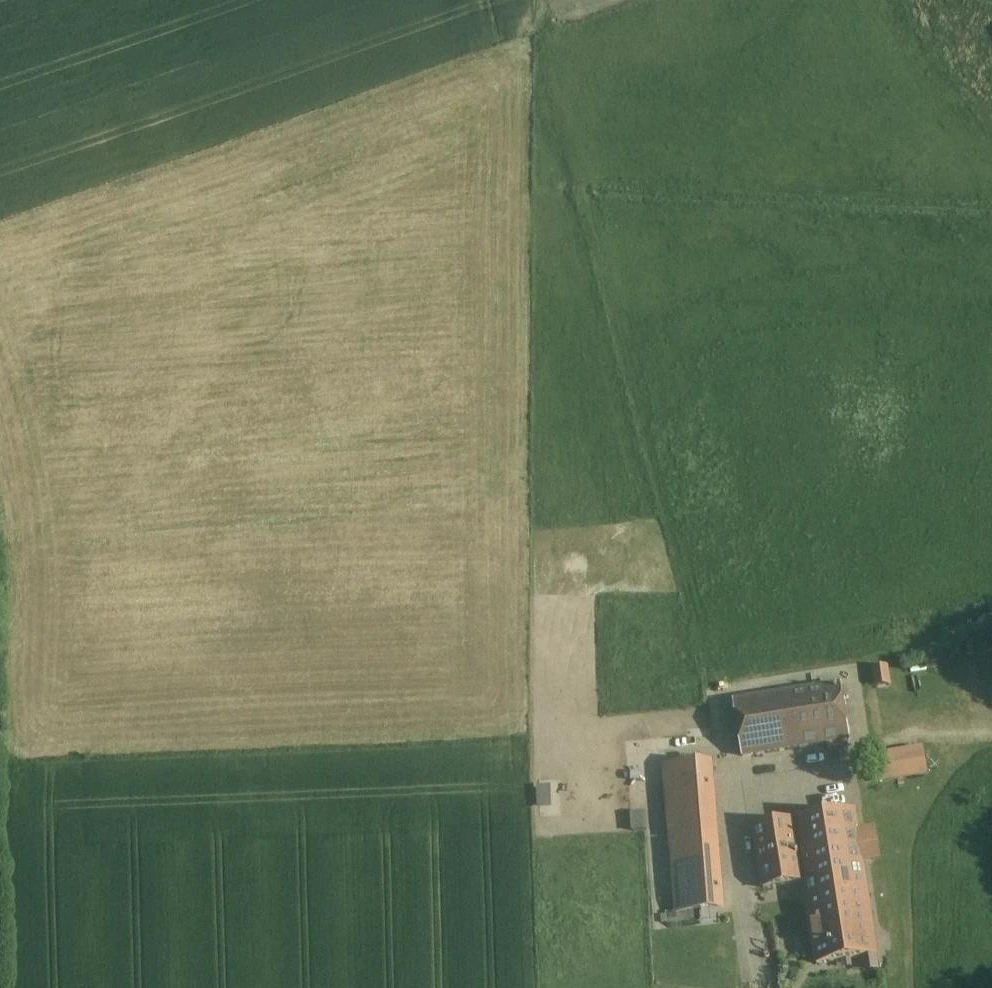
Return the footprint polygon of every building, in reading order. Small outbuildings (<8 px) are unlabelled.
[(891,666),(877,666),(878,686),(892,685),(891,666)] [(842,685),(735,702),(743,756),(850,739),(842,685)] [(932,744),(892,751),(897,779),(936,772),(932,744)] [(711,764),(666,767),(668,797),(681,796),(688,884),(720,881),(711,764)] [(543,785),(544,807),(559,807),(558,785),(543,785)] [(754,827),(763,887),(804,881),(864,873),(855,813),(754,827)] [(864,873),(804,881),(817,964),(877,955),(864,873)]
